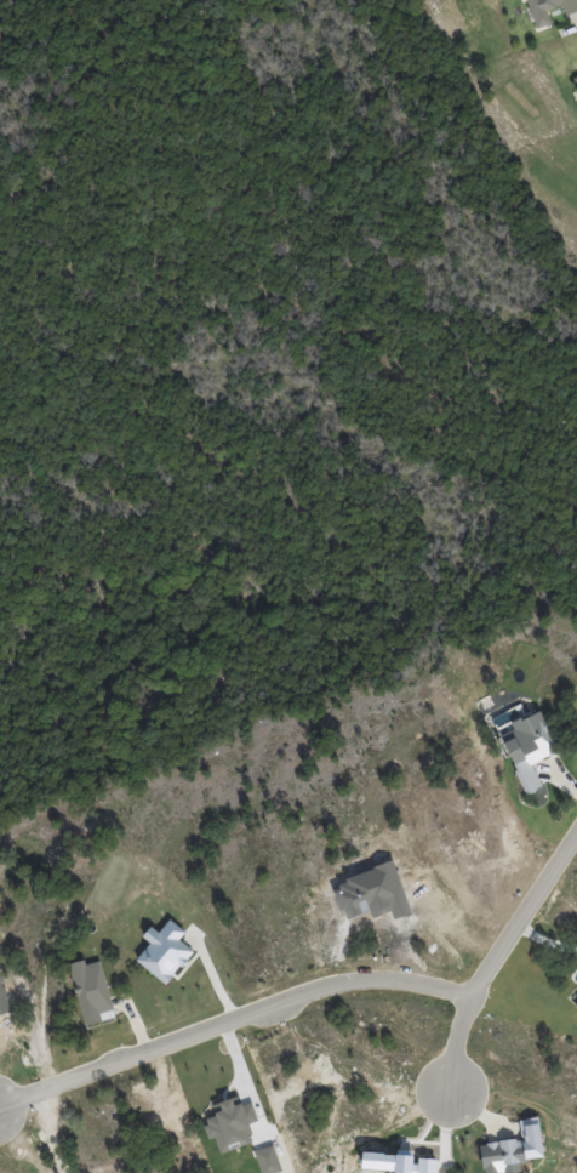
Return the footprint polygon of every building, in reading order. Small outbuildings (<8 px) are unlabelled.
[(535,28),(550,23),(546,11),(559,7),(562,16),(576,11),(576,0),(526,0),(535,28)] [(498,736),(526,793),(549,782),(539,760),(558,751),(538,710),(510,724),(512,729),(498,736)] [(135,960),(166,985),(193,951),(179,939),(185,932),(169,919),(158,932),(150,926),(142,937),(149,943),(135,960)] [(83,1025),(113,1018),(101,961),(85,964),(84,960),(69,963),(83,1025)] [(537,1117),(518,1119),(520,1138),(479,1143),(482,1172),(515,1172),(519,1172),(518,1160),(542,1157),(537,1117)]
